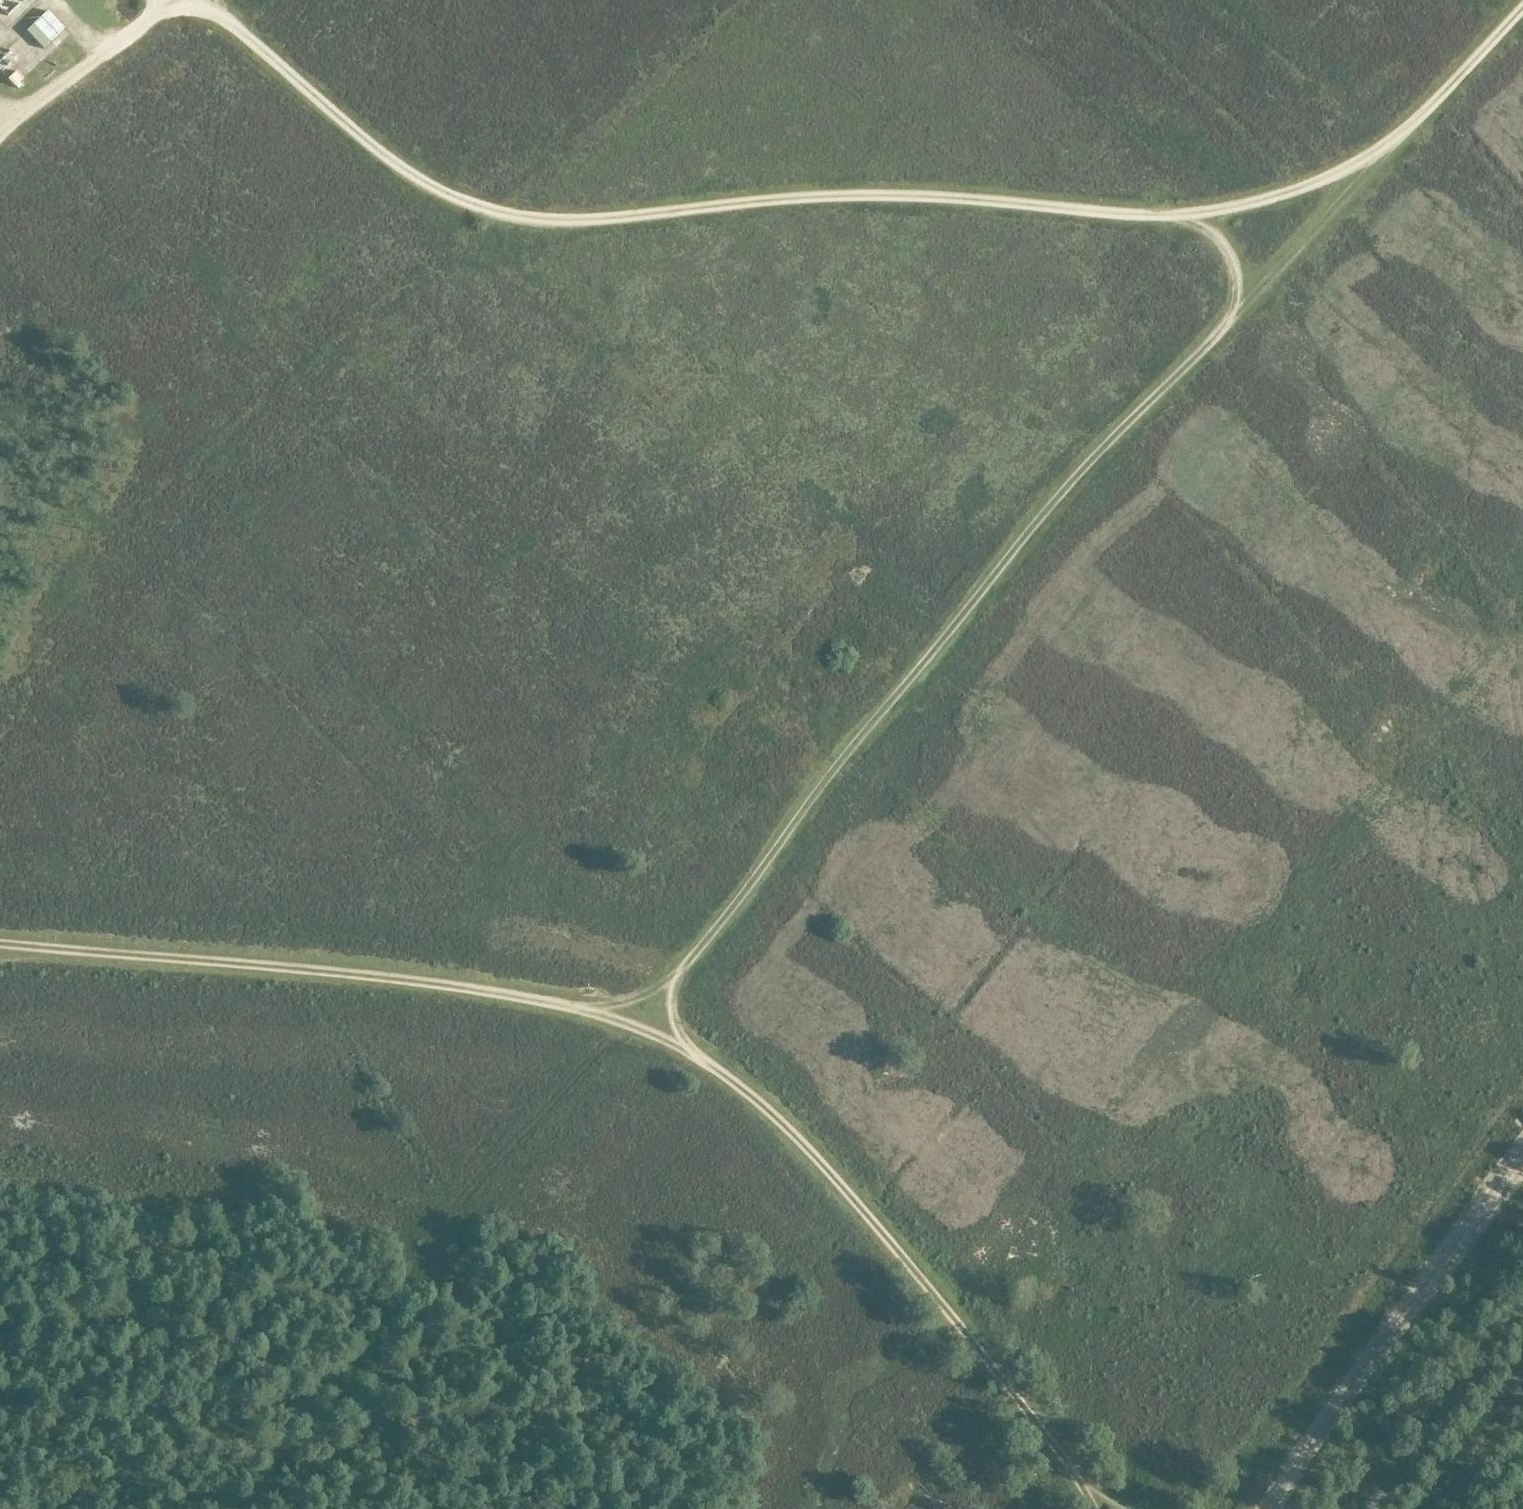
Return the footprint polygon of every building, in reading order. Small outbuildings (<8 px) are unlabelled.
[(19,0),(0,0),(0,3),(8,11),(19,0)] [(31,24),(48,43),(64,30),(47,10),(31,24)]
